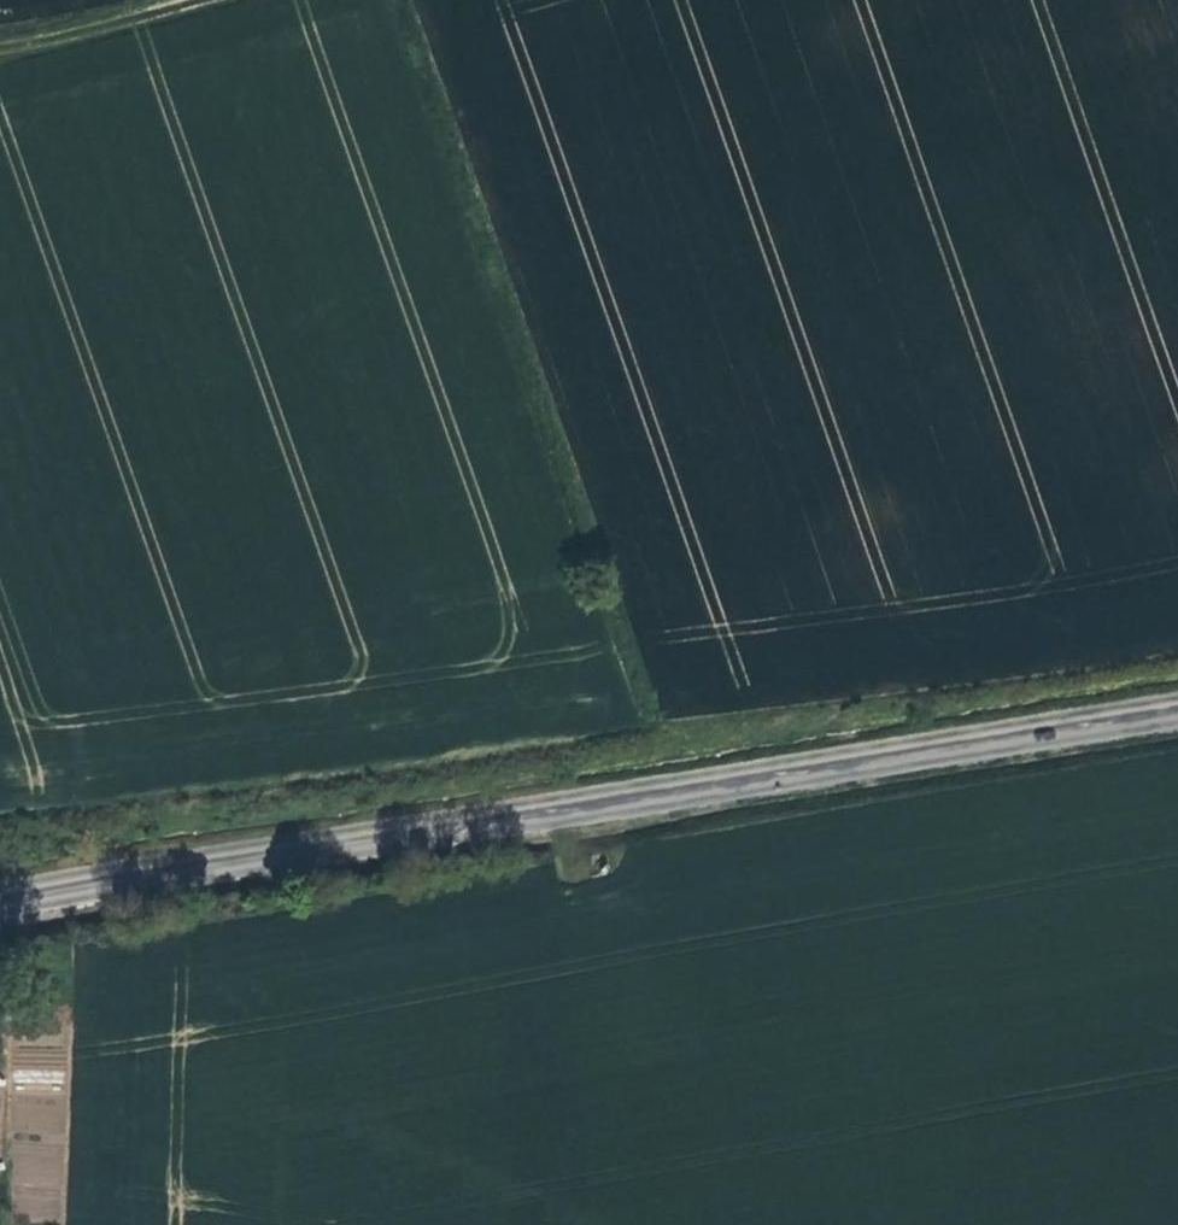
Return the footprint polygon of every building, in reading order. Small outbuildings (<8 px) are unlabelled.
[(60,1141),(12,1141),(11,1218),(60,1219),(60,1141)]
